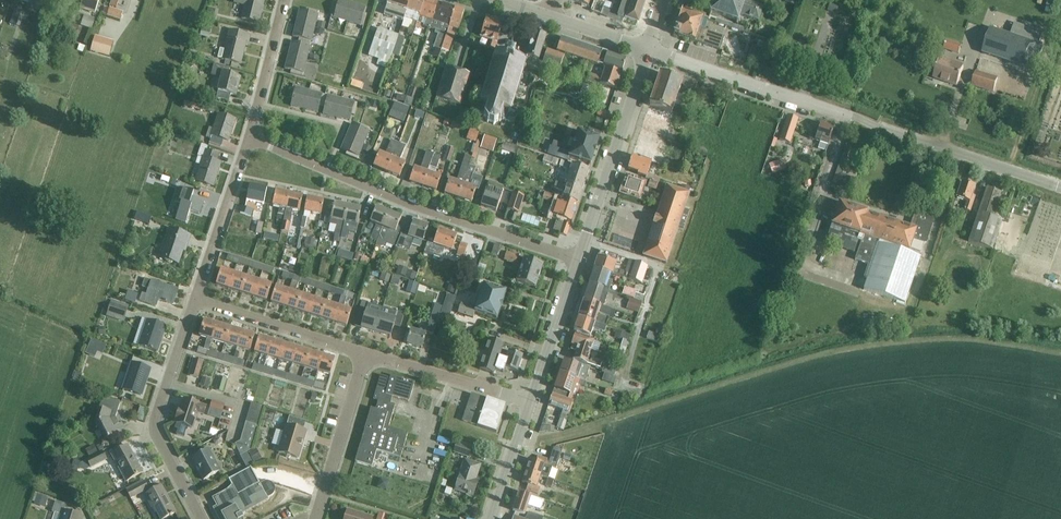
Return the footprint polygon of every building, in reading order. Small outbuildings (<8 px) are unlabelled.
[(80,9),(95,14),(100,0),(83,0),(80,9)] [(110,7),(116,9),(119,0),(112,0),(110,7)] [(265,0),(236,0),(236,3),(245,5),(242,18),(259,22),(265,0)] [(347,22),(353,4),(340,0),(338,6),(335,5),(331,17),(347,22)] [(386,8),(384,14),(403,20),(404,18),(406,12),(404,11),(405,9),(407,10),(410,0),(388,0),(386,8)] [(424,0),(410,0),(407,10),(405,9),(404,11),(406,12),(404,18),(412,21),(411,25),(410,25),(407,33),(412,35),(415,27),(424,0)] [(428,0),(424,0),(415,27),(419,29),(423,17),(425,18),(423,26),(429,28),(430,26),(437,3),(428,0)] [(590,11),(600,15),(606,18),(614,20),(622,23),(623,19),(638,24),(646,0),(623,0),(623,1),(621,0),(615,0),(613,5),(620,8),(618,14),(603,9),(606,0),(595,0),(590,11)] [(708,2),(713,4),(711,11),(709,10),(708,11),(710,12),(709,14),(711,15),(712,13),(736,21),(736,23),(737,24),(738,22),(740,22),(740,21),(738,20),(740,14),(758,21),(763,7),(745,1),(745,0),(709,0),(708,2)] [(1044,7),(1051,10),(1055,0),(1046,0),(1044,7)] [(429,28),(429,29),(435,31),(434,34),(438,36),(434,47),(436,48),(433,56),(438,58),(441,50),(455,8),(437,3),(430,26),(429,28)] [(353,4),(347,22),(363,27),(367,15),(363,14),(365,8),(353,4)] [(121,21),(123,14),(105,8),(103,15),(121,21)] [(296,24),(314,28),(318,11),(306,8),(305,11),(299,10),(296,24)] [(464,11),(455,8),(441,50),(448,52),(454,35),(450,33),(451,28),(458,30),(464,11)] [(208,9),(206,18),(213,19),(215,11),(208,9)] [(724,37),(716,34),(712,33),(712,32),(700,28),(703,18),(681,10),(673,35),(695,42),(720,50),(724,37)] [(84,16),(81,26),(92,30),(96,19),(84,16)] [(486,18),(480,37),(497,43),(503,24),(486,18)] [(319,22),(317,30),(324,31),(326,24),(319,22)] [(314,28),(296,24),(293,37),(299,39),(299,41),(310,44),(314,28)] [(1014,24),(1011,36),(991,29),(982,53),(1035,71),(1043,47),(1039,45),(1043,34),(1014,24)] [(202,29),(200,37),(209,39),(211,31),(202,29)] [(392,55),(398,36),(377,29),(373,43),(368,55),(378,59),(376,64),(387,68),(392,55)] [(220,49),(217,58),(223,60),(241,64),(246,43),(249,44),(251,36),(230,31),(225,50),(220,49)] [(534,33),(525,61),(526,62),(524,67),(540,72),(542,64),(537,62),(545,37),(534,33)] [(397,56),(404,37),(398,36),(392,55),(397,56)] [(95,37),(90,52),(109,57),(113,43),(95,37)] [(597,65),(602,51),(581,44),(562,38),(561,37),(556,52),(597,65)] [(310,44),(299,41),(298,44),(292,42),(288,56),(307,60),(310,44)] [(947,41),(944,49),(954,52),(956,44),(947,41)] [(79,45),(77,51),(83,54),(85,48),(79,45)] [(752,48),(748,58),(756,60),(759,51),(752,48)] [(547,50),(542,64),(559,70),(563,56),(547,50)] [(621,73),(626,59),(602,51),(597,65),(605,68),(621,73)] [(526,62),(525,61),(518,59),(518,58),(516,58),(516,59),(506,55),(506,54),(504,54),(504,55),(497,53),(497,52),(495,52),(495,54),(494,59),(492,58),(491,60),(493,60),(490,69),(489,69),(489,70),(490,70),(487,79),(486,79),(485,80),(487,80),(484,89),(483,89),(482,90),(484,91),(481,99),(480,99),(479,101),(481,101),(477,113),(484,115),(483,116),(484,117),(485,117),(488,121),(487,122),(488,123),(489,122),(493,124),(493,125),(495,125),(495,123),(499,121),(500,122),(501,121),(500,120),(514,124),(517,114),(511,112),(511,111),(513,111),(513,109),(512,109),(515,101),(516,101),(516,99),(515,99),(518,90),(519,91),(519,89),(518,89),(521,80),(522,80),(522,79),(521,78),(524,70),(525,70),(526,68),(524,68),(524,67),(526,62)] [(307,60),(288,56),(285,69),(292,71),(291,74),(303,77),(307,60)] [(957,86),(963,68),(940,60),(934,78),(957,86)] [(222,79),(217,98),(230,101),(231,94),(237,96),(241,77),(229,75),(230,69),(214,65),(211,76),(222,79)] [(460,106),(470,75),(446,67),(436,98),(460,106)] [(356,68),(349,87),(364,92),(370,74),(364,70),(356,68)] [(621,73),(605,68),(602,76),(599,75),(598,77),(589,74),(587,80),(616,89),(621,73)] [(998,79),(976,72),(971,87),(993,93),(998,79)] [(653,95),(649,105),(649,106),(672,113),(672,111),(674,105),(678,106),(681,105),(683,100),(681,97),(678,95),(681,85),(695,90),(697,82),(683,78),(682,81),(660,74),(653,95)] [(412,86),(409,98),(413,99),(417,88),(412,86)] [(304,109),(309,91),(292,87),(289,99),(293,100),(291,106),(304,109)] [(309,91),(304,109),(318,113),(319,107),(322,108),(325,95),(309,91)] [(341,100),(325,95),(322,108),(325,108),(323,114),(336,117),(341,100)] [(185,100),(183,105),(206,113),(207,108),(185,100)] [(358,104),(341,100),(336,117),(350,121),(351,115),(355,116),(358,104)] [(371,102),(369,108),(376,110),(378,104),(371,102)] [(395,103),(392,111),(406,117),(410,108),(395,103)] [(649,106),(646,115),(668,123),(672,113),(649,106)] [(210,128),(206,137),(212,139),(210,142),(222,146),(224,139),(228,141),(235,120),(219,114),(214,129),(210,128)] [(798,120),(787,116),(779,141),(790,144),(798,120)] [(352,125),(347,137),(364,145),(370,129),(359,124),(357,127),(352,125)] [(826,152),(828,145),(834,129),(820,124),(818,131),(813,129),(809,139),(815,140),(815,141),(820,142),(818,149),(826,152)] [(547,147),(545,153),(548,154),(547,155),(568,161),(569,159),(589,165),(590,166),(599,139),(598,139),(600,132),(589,129),(587,135),(578,132),(575,142),(571,140),(570,141),(568,147),(562,145),(560,151),(547,147)] [(470,131),(468,136),(478,140),(479,135),(470,131)] [(192,133),(190,140),(198,142),(200,135),(192,133)] [(166,135),(163,143),(170,146),(173,138),(166,135)] [(364,145),(347,137),(341,150),(347,152),(346,155),(357,160),(364,145)] [(485,137),(481,148),(493,153),(497,141),(485,137)] [(391,140),(384,155),(379,153),(373,167),(386,173),(392,158),(398,144),(391,140)] [(480,142),(477,141),(476,146),(473,155),(472,158),(475,159),(480,142)] [(503,142),(501,149),(514,154),(517,147),(503,142)] [(392,158),(386,173),(399,178),(405,164),(399,161),(405,147),(398,144),(392,158)] [(454,149),(448,147),(443,161),(450,164),(454,149)] [(198,157),(196,164),(202,166),(197,181),(213,186),(220,163),(216,162),(218,155),(207,151),(204,159),(198,157)] [(426,151),(419,170),(414,169),(409,183),(423,188),(427,173),(434,154),(426,151)] [(434,154),(427,173),(423,188),(436,193),(441,178),(434,175),(440,156),(434,154)] [(561,172),(558,181),(566,184),(566,185),(566,186),(567,186),(567,187),(582,192),(589,170),(544,155),(542,161),(571,170),(569,175),(561,172)] [(632,156),(628,170),(638,173),(637,175),(646,178),(645,180),(648,181),(649,180),(653,182),(658,184),(659,179),(655,178),(647,175),(651,164),(651,163),(632,156)] [(458,200),(469,167),(471,159),(465,157),(457,183),(449,181),(445,195),(458,200)] [(776,163),(768,166),(771,176),(780,172),(776,163)] [(469,167),(458,200),(472,204),(476,191),(478,191),(482,179),(473,176),(476,169),(469,167)] [(841,174),(837,186),(846,189),(850,177),(841,174)] [(640,202),(646,183),(626,176),(619,194),(620,194),(640,202)] [(165,179),(163,186),(172,189),(174,182),(165,179)] [(489,182),(481,207),(496,212),(502,193),(501,193),(503,187),(489,182)] [(660,192),(662,186),(650,182),(647,188),(660,192)] [(556,183),(554,188),(563,191),(564,188),(566,189),(563,199),(577,204),(582,192),(567,187),(567,186),(566,186),(566,185),(564,184),(564,185),(556,183)] [(970,212),(975,197),(972,196),(975,187),(961,183),(956,199),(966,203),(964,210),(970,212)] [(249,185),(246,201),(264,204),(267,189),(249,185)] [(681,185),(679,191),(688,194),(690,188),(681,185)] [(199,213),(203,202),(192,198),(194,192),(180,187),(175,202),(181,204),(176,218),(186,221),(190,210),(199,213)] [(688,201),(690,195),(666,187),(655,220),(643,257),(666,265),(679,227),(683,229),(689,212),(684,210),(686,206),(688,201)] [(992,250),(1002,221),(992,218),(1001,194),(986,189),(968,242),(992,250)] [(286,209),(289,194),(276,191),(273,206),(280,208),(277,221),(283,223),(286,209)] [(504,191),(500,203),(507,205),(511,193),(504,191)] [(508,210),(518,213),(523,197),(513,193),(508,210)] [(544,193),(542,200),(550,203),(552,196),(544,193)] [(288,233),(293,210),(300,212),(303,197),(289,194),(286,209),(283,223),(281,232),(288,233)] [(321,215),(324,202),(307,198),(305,212),(321,215)] [(559,198),(552,219),(563,223),(562,226),(560,234),(566,236),(577,204),(563,199),(559,198)] [(334,204),(330,225),(336,226),(335,234),(333,242),(340,244),(341,239),(341,237),(341,236),(341,235),(344,222),(348,207),(334,204)] [(839,204),(826,243),(842,249),(845,242),(856,246),(858,241),(861,242),(855,260),(868,265),(864,278),(867,279),(863,290),(905,303),(920,259),(907,255),(910,248),(922,252),(933,219),(920,214),(914,212),(909,227),(839,204)] [(243,206),(240,213),(251,217),(253,211),(253,210),(243,206)] [(341,237),(341,239),(347,241),(349,232),(355,234),(361,210),(348,207),(344,222),(341,235),(341,236),(341,237)] [(389,213),(376,208),(370,222),(377,225),(370,240),(377,243),(389,213)] [(150,224),(152,217),(137,212),(135,219),(150,224)] [(394,246),(401,227),(398,226),(401,219),(389,213),(377,243),(376,245),(376,244),(380,246),(386,245),(387,243),(394,246)] [(303,218),(301,229),(307,230),(310,220),(303,218)] [(402,234),(396,246),(410,250),(410,249),(411,246),(420,249),(422,242),(423,242),(428,228),(413,223),(408,237),(402,234)] [(189,244),(191,236),(170,229),(161,257),(178,263),(185,243),(189,244)] [(455,245),(457,238),(438,231),(434,242),(428,240),(424,252),(441,258),(444,248),(453,251),(458,252),(457,257),(464,259),(468,247),(461,244),(460,246),(455,245)] [(305,239),(304,246),(318,249),(319,242),(305,239)] [(495,245),(491,257),(497,259),(501,247),(495,245)] [(299,256),(301,250),(287,246),(285,252),(299,256)] [(642,285),(645,275),(648,267),(629,260),(625,273),(614,269),(618,257),(600,250),(598,258),(594,269),(610,274),(642,285)] [(346,252),(344,259),(351,261),(353,255),(346,252)] [(514,264),(517,258),(506,254),(504,261),(514,264)] [(237,263),(239,258),(229,255),(227,260),(237,263)] [(127,257),(124,264),(132,266),(134,259),(127,257)] [(362,257),(360,263),(368,265),(370,259),(362,257)] [(249,261),(239,258),(237,263),(247,266),(249,261)] [(524,259),(516,282),(535,289),(542,266),(524,259)] [(262,271),(264,266),(253,263),(252,268),(262,271)] [(274,269),(264,266),(262,271),(272,274),(274,269)] [(399,267),(396,275),(405,278),(414,281),(416,274),(418,269),(413,267),(411,272),(408,271),(408,270),(399,267)] [(594,269),(589,285),(609,292),(612,282),(608,281),(610,274),(594,269)] [(229,290),(234,274),(221,270),(216,286),(229,290)] [(292,281),(293,275),(283,272),(281,277),(292,281)] [(234,274),(229,290),(241,294),(246,278),(234,274)] [(382,274),(379,282),(388,284),(391,277),(382,274)] [(289,291),(284,307),(296,311),(301,295),(294,293),(298,283),(302,284),(304,279),(293,275),(292,281),(288,291),(289,291)] [(246,278),(241,294),(254,298),(259,282),(246,278)] [(143,287),(149,289),(147,296),(143,294),(141,301),(156,306),(158,300),(173,305),(178,290),(145,279),(143,287)] [(316,289),(318,283),(308,280),(306,285),(316,289)] [(271,286),(259,282),(254,298),(266,302),(271,286)] [(328,287),(318,283),(316,289),(327,292),(328,287)] [(409,283),(407,288),(416,292),(418,286),(409,283)] [(609,292),(589,285),(584,301),(603,308),(609,292)] [(449,286),(446,293),(454,295),(456,289),(449,286)] [(496,321),(505,294),(483,286),(475,309),(461,304),(458,314),(473,319),(474,314),(496,321)] [(289,291),(288,291),(276,287),(271,303),(284,307),(289,291)] [(326,303),(321,319),(333,323),(343,292),(333,288),(331,293),(336,295),(333,306),(326,303)] [(636,293),(624,289),(622,295),(634,299),(635,294),(636,293)] [(128,291),(125,300),(134,303),(137,294),(128,291)] [(353,295),(343,292),(333,323),(346,327),(351,312),(343,309),(346,298),(352,300),(353,295)] [(447,294),(445,300),(454,303),(456,297),(447,294)] [(644,297),(635,294),(634,299),(642,302),(644,297)] [(301,295),(296,311),(308,315),(314,299),(301,295)] [(314,299),(308,315),(321,319),(326,303),(314,299)] [(631,299),(628,310),(638,313),(641,303),(631,299)] [(354,326),(375,333),(380,315),(382,309),(368,305),(368,303),(361,301),(354,326)] [(581,310),(578,318),(605,327),(608,319),(612,320),(613,318),(615,312),(611,310),(603,308),(584,301),(581,310)] [(111,303),(108,312),(125,317),(128,309),(111,303)] [(414,304),(412,310),(422,313),(424,307),(414,304)] [(435,305),(429,322),(427,329),(421,327),(419,333),(411,331),(406,344),(421,349),(426,333),(433,335),(442,308),(435,305)] [(380,315),(375,333),(390,337),(393,326),(400,328),(404,314),(397,312),(397,313),(382,308),(382,309),(380,315)] [(605,327),(578,318),(574,331),(590,337),(593,329),(604,333),(606,328),(605,327)] [(157,352),(166,326),(149,320),(140,346),(157,352)] [(212,340),(217,325),(204,321),(200,336),(207,339),(204,349),(199,347),(197,352),(208,355),(209,350),(212,340)] [(230,328),(217,325),(212,340),(225,344),(230,328)] [(659,330),(658,330),(656,335),(661,336),(663,332),(665,327),(661,325),(659,330)] [(230,328),(225,344),(238,348),(242,332),(230,328)] [(242,332),(238,348),(250,352),(255,336),(242,332)] [(621,347),(626,349),(630,337),(616,332),(614,338),(623,341),(621,347)] [(661,337),(649,333),(647,339),(659,343),(661,337)] [(600,369),(601,364),(590,360),(589,362),(587,361),(594,342),(575,335),(571,346),(573,346),(571,351),(576,353),(573,360),(600,369)] [(267,357),(272,341),(259,337),(254,353),(267,357)] [(517,372),(522,357),(509,352),(507,359),(499,356),(503,345),(489,340),(479,370),(493,374),(495,369),(503,372),(505,368),(517,372)] [(284,345),(272,341),(267,357),(280,360),(284,345)] [(284,345),(280,360),(292,364),(297,348),(284,345)] [(297,348),(292,364),(304,368),(309,352),(297,348)] [(220,353),(209,350),(208,355),(218,358),(220,353)] [(309,352),(304,368),(317,372),(322,356),(309,352)] [(233,363),(234,358),(224,354),(222,360),(233,363)] [(322,356),(317,372),(330,376),(335,360),(322,356)] [(234,358),(233,363),(243,366),(245,361),(234,358)] [(199,378),(203,362),(195,359),(190,376),(199,378)] [(564,360),(559,373),(578,379),(585,382),(588,372),(589,369),(564,360)] [(148,377),(151,369),(132,363),(128,372),(129,373),(124,389),(140,395),(147,376),(148,377)] [(263,372),(264,367),(254,363),(252,369),(263,372)] [(605,365),(602,373),(614,377),(617,369),(605,365)] [(275,370),(264,367),(263,372),(273,375),(275,370)] [(288,379),(289,374),(279,371),(277,376),(288,379)] [(75,373),(72,381),(79,383),(82,375),(75,373)] [(559,373),(552,395),(565,399),(573,402),(574,402),(580,386),(584,387),(586,382),(585,382),(578,379),(559,373)] [(289,374),(288,379),(298,383),(300,377),(289,374)] [(376,451),(393,456),(400,458),(407,434),(388,428),(394,406),(390,405),(392,397),(408,402),(414,383),(390,376),(390,379),(380,376),(373,400),(377,402),(375,410),(370,409),(354,462),(372,468),(376,451)] [(215,390),(222,392),(226,379),(219,377),(215,390)] [(202,379),(200,387),(207,390),(210,381),(202,379)] [(313,387),(314,382),(304,379),(302,384),(313,387)] [(325,385),(314,382),(313,387),(323,390),(325,385)] [(496,434),(506,405),(487,399),(486,399),(471,394),(461,422),(496,434)] [(563,430),(573,402),(565,399),(552,395),(548,406),(563,411),(560,418),(556,431),(561,433),(562,429),(563,430)] [(107,400),(100,421),(109,438),(118,433),(119,435),(126,432),(119,419),(123,408),(120,406),(121,404),(107,400)] [(178,408),(174,423),(176,424),(174,429),(177,430),(176,435),(184,437),(187,427),(192,428),(196,413),(204,415),(206,407),(183,400),(180,409),(178,408)] [(212,401),(209,409),(222,413),(224,405),(212,401)] [(249,410),(262,413),(264,407),(251,403),(249,410)] [(262,413),(249,410),(247,416),(260,420),(262,413)] [(247,416),(246,422),(258,426),(260,420),(247,416)] [(246,422),(244,428),(256,432),(258,426),(246,422)] [(276,430),(271,445),(280,448),(278,453),(284,455),(286,458),(289,459),(291,457),(297,459),(305,432),(287,426),(284,433),(276,430)] [(244,428),(242,435),(254,438),(256,432),(244,428)] [(254,438),(242,435),(240,441),(253,445),(254,438)] [(214,440),(213,443),(215,446),(218,447),(221,445),(222,442),(221,439),(218,438),(214,440)] [(253,445),(240,441),(235,444),(241,456),(251,450),(253,445)] [(126,481),(142,472),(128,445),(112,454),(126,481)] [(468,457),(471,450),(456,445),(453,452),(468,457)] [(93,447),(85,451),(88,458),(97,454),(93,447)] [(530,460),(526,472),(540,476),(547,479),(551,468),(555,469),(561,451),(553,448),(549,461),(537,457),(535,462),(530,460)] [(220,472),(208,449),(191,458),(204,481),(220,472)] [(256,449),(249,453),(254,463),(261,459),(256,449)] [(91,467),(107,459),(103,451),(87,460),(91,467)] [(474,484),(480,466),(464,461),(454,490),(473,497),(477,485),(474,484)] [(73,462),(70,471),(77,473),(80,464),(73,462)] [(271,497),(272,496),(273,495),(274,495),(274,494),(275,492),(275,491),(275,490),(275,489),(275,488),(275,487),(274,486),(274,485),(273,484),(271,483),(270,482),(268,482),(266,482),(265,482),(263,483),(260,485),(259,483),(259,484),(259,483),(258,483),(258,484),(257,485),(253,478),(255,476),(251,468),(229,479),(232,485),(226,490),(212,498),(216,506),(212,508),(218,518),(243,518),(241,515),(268,500),(267,499),(271,497)] [(553,481),(556,473),(550,471),(548,479),(553,481)] [(540,476),(526,472),(522,484),(528,486),(526,490),(538,494),(540,489),(536,487),(540,476)] [(548,479),(545,486),(551,488),(553,482),(553,481),(548,479)] [(131,498),(148,489),(144,481),(127,490),(131,498)] [(146,495),(152,507),(156,514),(160,512),(164,518),(175,513),(161,486),(146,495)] [(541,510),(544,501),(519,493),(513,511),(524,515),(527,506),(541,510)] [(37,495),(34,503),(45,506),(47,498),(37,495)] [(83,517),(64,511),(66,505),(56,501),(52,512),(55,513),(53,518),(82,518),(83,517)] [(372,518),(347,510),(345,518),(372,518)]
